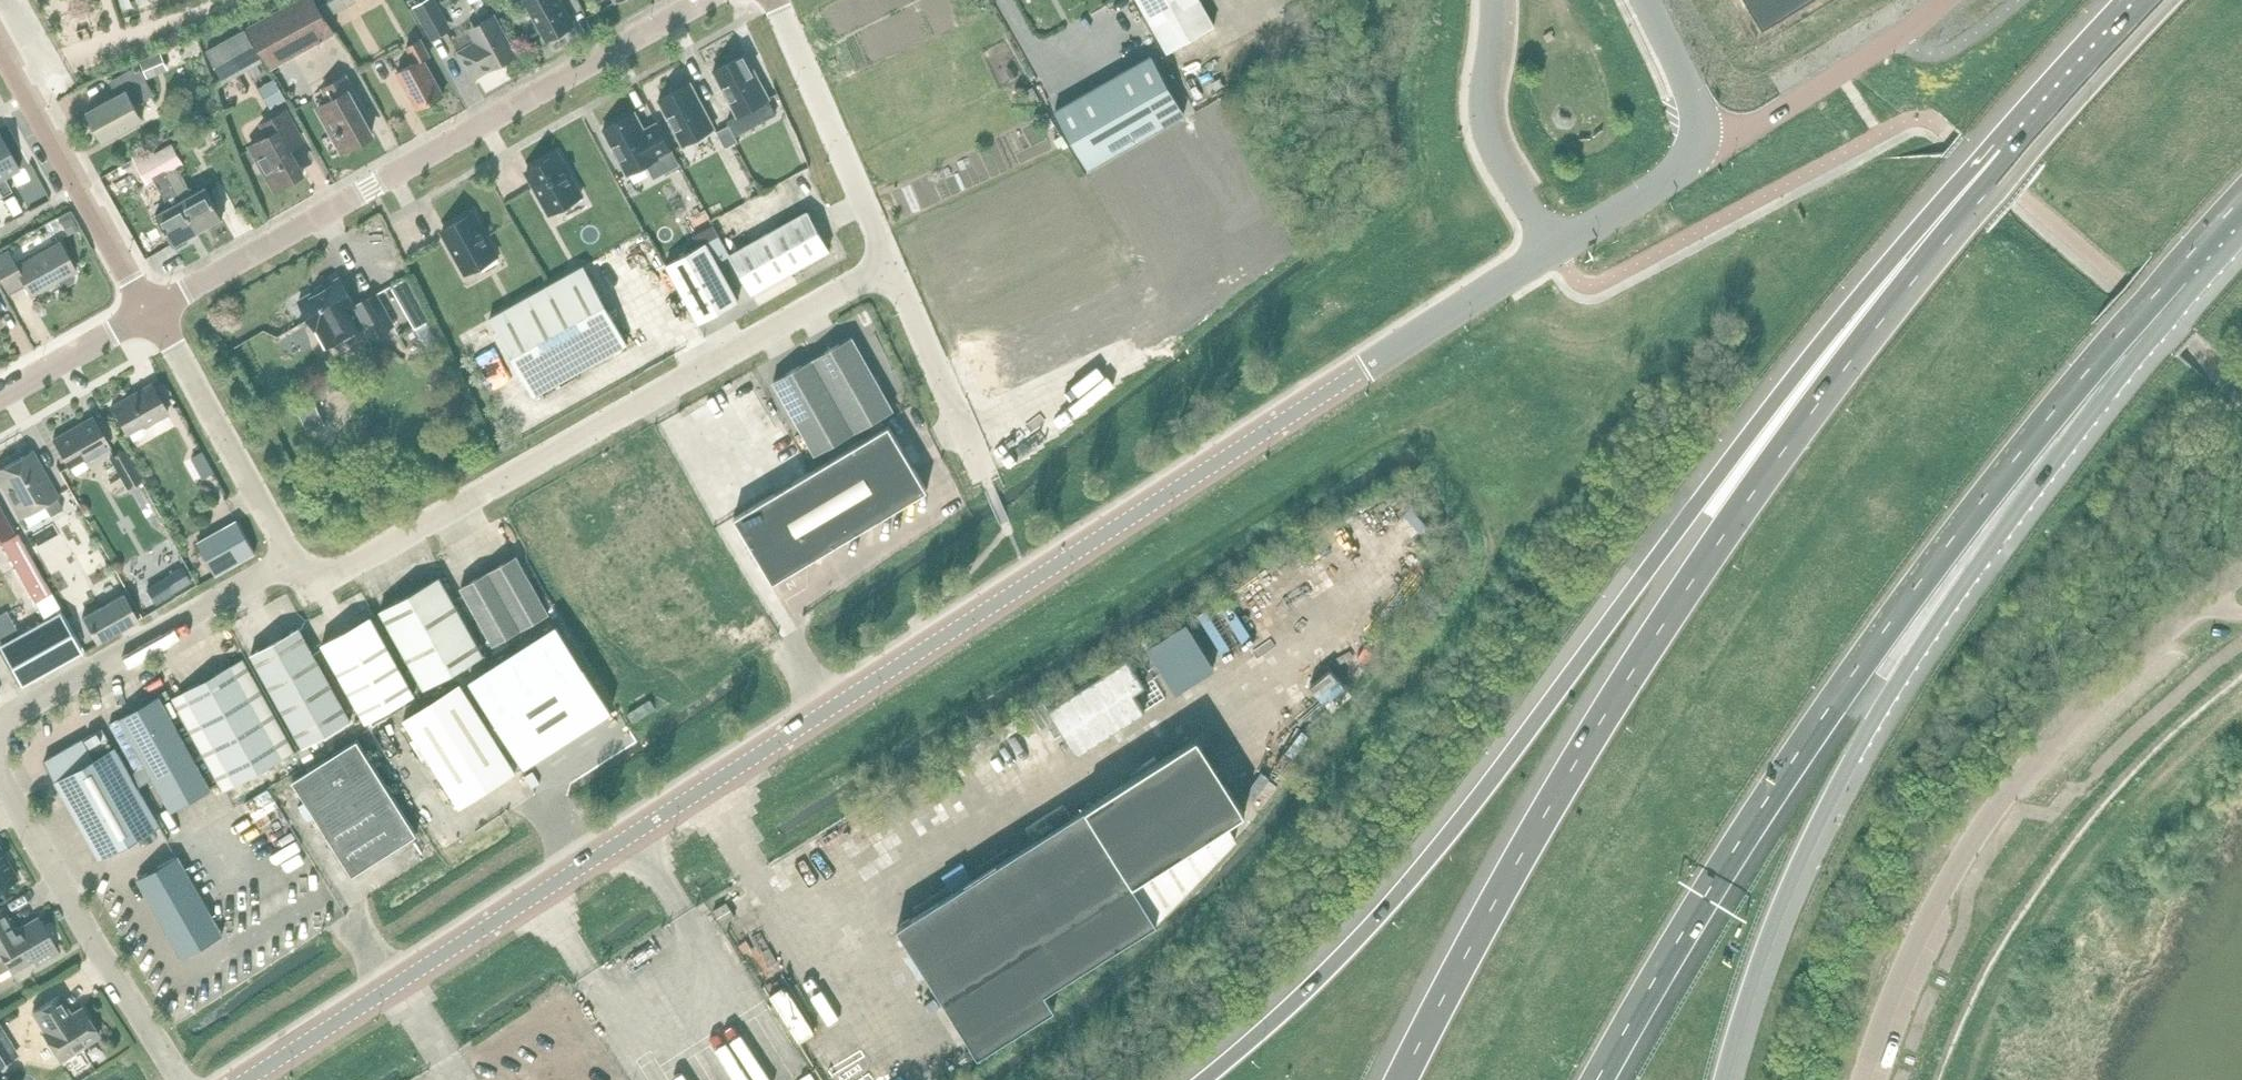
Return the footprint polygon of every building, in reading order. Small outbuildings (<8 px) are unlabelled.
[(335,34),(316,0),(306,0),(252,30),(273,69),(335,34)] [(357,3),(356,0),(320,0),(330,18),(357,3)] [(450,29),(441,15),(445,13),(438,0),(427,0),(416,8),(434,38),(450,29)] [(526,0),(548,40),(575,25),(561,0),(527,0),(526,0)] [(1201,0),(1139,0),(1169,52),(1215,26),(1201,0)] [(1764,29),(1810,0),(1746,0),(1764,29)] [(1130,10),(1121,15),(1125,23),(1134,19),(1130,10)] [(459,52),(474,80),(517,56),(495,16),(469,30),(476,43),(459,52)] [(226,85),(265,63),(247,32),(208,54),(226,85)] [(420,110),(447,95),(427,60),(433,57),(424,40),(410,48),(418,64),(400,74),(420,110)] [(149,79),(170,70),(162,52),(141,62),(149,79)] [(200,79),(213,74),(204,53),(192,58),(200,79)] [(714,70),(738,114),(770,97),(746,53),(714,70)] [(1056,110),(1089,168),(1185,113),(1152,56),(1056,110)] [(137,104),(155,94),(140,67),(114,81),(121,95),(91,112),(107,140),(145,119),(137,104)] [(344,152),(373,135),(358,109),(363,106),(347,78),(326,90),(332,101),(320,108),(344,152)] [(285,95),(276,79),(261,88),(273,109),(288,101),(285,95)] [(683,144),(715,126),(692,82),(659,100),(683,144)] [(1027,91),(1036,108),(1044,104),(1035,86),(1027,91)] [(646,129),(636,112),(604,129),(628,174),(648,163),(656,179),(681,165),(659,123),(646,129)] [(276,191),(305,175),(290,146),(302,139),(287,113),(264,126),(270,138),(252,148),(276,191)] [(1051,115),(1045,119),(1050,128),(1056,125),(1051,115)] [(719,133),(726,147),(737,141),(730,127),(719,133)] [(2,196),(12,191),(5,178),(20,169),(0,133),(0,192),(2,196)] [(158,154),(169,173),(185,164),(175,145),(158,154)] [(559,153),(527,171),(551,213),(582,195),(559,153)] [(184,202),(169,173),(158,154),(140,164),(151,183),(158,179),(174,208),(159,215),(176,245),(200,231),(184,202)] [(135,213),(155,201),(143,180),(122,193),(135,213)] [(209,188),(184,202),(200,231),(225,218),(209,188)] [(4,200),(13,215),(22,210),(14,195),(4,200)] [(753,293),(831,250),(809,211),(731,254),(732,255),(753,293)] [(475,213),(443,231),(466,273),(498,255),(475,213)] [(62,220),(70,234),(78,229),(70,216),(62,220)] [(707,242),(668,263),(699,321),(738,301),(718,263),(732,255),(731,254),(720,235),(707,242)] [(0,256),(0,272),(6,282),(12,293),(26,285),(32,297),(60,281),(62,284),(67,286),(75,282),(77,276),(75,273),(77,272),(61,243),(17,267),(8,251),(0,256)] [(628,343),(587,269),(584,265),(490,317),(534,395),(628,343)] [(378,293),(356,305),(340,277),(300,300),(317,329),(328,349),(376,322),(382,332),(395,324),(378,293)] [(419,300),(404,308),(417,329),(431,321),(419,300)] [(894,411),(868,366),(852,337),(814,359),(855,433),(894,411)] [(816,455),(855,433),(814,359),(774,381),(816,455)] [(146,426),(168,414),(151,384),(112,406),(128,433),(144,424),(146,426)] [(88,460),(110,447),(93,417),(54,439),(69,466),(86,457),(88,460)] [(735,518),(774,583),(794,570),(805,541),(830,549),(928,491),(889,426),(735,518)] [(128,488),(142,480),(124,449),(111,457),(128,488)] [(63,508),(57,496),(41,466),(33,471),(25,455),(0,469),(0,480),(20,516),(44,503),(51,515),(63,508)] [(12,532),(0,510),(0,539),(12,532)] [(217,574),(256,552),(238,520),(199,542),(217,574)] [(0,615),(0,645),(1,645),(22,684),(81,652),(60,615),(63,614),(19,533),(2,543),(45,620),(21,634),(8,611),(0,615)] [(34,555),(54,550),(50,533),(30,538),(34,555)] [(490,571),(523,629),(549,614),(516,556),(490,571)] [(192,581),(183,566),(147,588),(157,603),(192,581)] [(495,645),(523,629),(490,571),(462,586),(495,645)] [(425,689),(485,655),(440,577),(381,610),(425,689)] [(97,642),(138,619),(124,594),(83,617),(97,642)] [(367,721),(419,692),(375,614),(323,643),(367,721)] [(1299,632),(1307,641),(1322,627),(1314,618),(1299,632)] [(1186,622),(1147,647),(1176,693),(1215,668),(1186,622)] [(558,623),(470,679),(525,765),(613,709),(558,623)] [(252,653),(304,746),(352,720),(300,627),(252,653)] [(1146,685),(1128,657),(1049,708),(1078,754),(1146,710),(1135,692),(1146,685)] [(294,753),(242,659),(173,697),(225,791),(294,753)] [(461,683),(404,719),(461,807),(517,771),(461,683)] [(121,717),(173,810),(212,789),(160,695),(121,717)] [(1009,769),(1048,748),(1028,710),(989,732),(1009,769)] [(1086,808),(898,926),(946,1001),(980,1054),(1056,1007),(1047,992),(1157,921),(1238,836),(1229,823),(1246,812),(1199,737),(1086,808)] [(102,858),(161,825),(116,746),(95,758),(84,738),(46,760),(102,858)] [(418,834),(359,739),(294,780),(354,875),(418,834)] [(16,878),(0,849),(0,888),(16,878)] [(139,878),(184,957),(224,934),(179,855),(139,878)] [(715,910),(723,924),(736,916),(727,902),(715,910)] [(17,929),(3,905),(0,907),(0,974),(10,968),(12,972),(34,959),(38,966),(60,954),(38,916),(17,929)] [(655,984),(672,974),(667,966),(650,976),(655,984)] [(71,1014),(59,995),(33,1012),(45,1030),(43,1032),(61,1060),(100,1035),(82,1007),(71,1014)] [(15,1056),(0,1033),(0,1066),(15,1056)]
